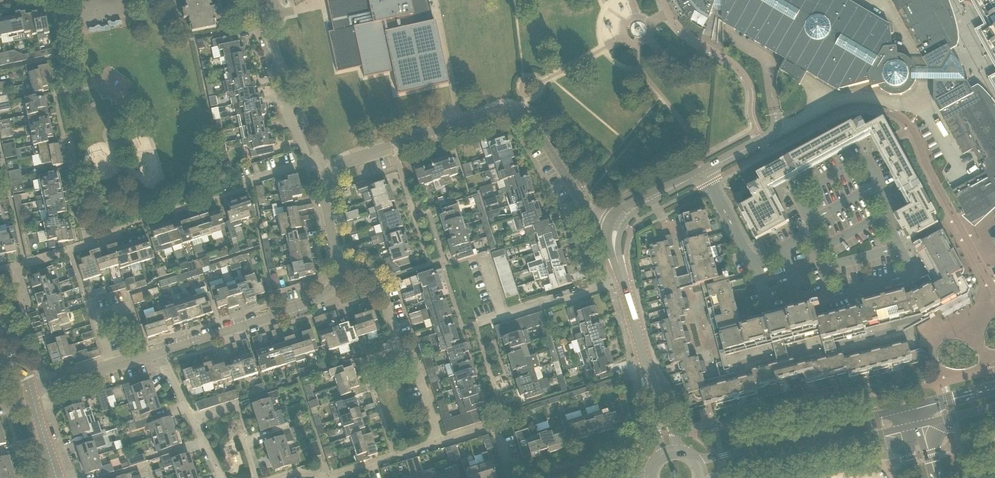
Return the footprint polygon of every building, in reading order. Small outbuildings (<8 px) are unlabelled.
[(186,8),(181,9),(183,19),(188,18),(189,26),(190,26),(192,32),(215,27),(214,22),(215,21),(215,18),(214,18),(213,13),(215,12),(214,7),(209,8),(209,5),(211,5),(210,0),(184,0),(186,8)] [(327,1),(332,28),(333,31),(332,31),(328,32),(337,72),(341,71),(362,67),(362,71),(364,78),(368,77),(393,72),(394,80),(397,94),(448,84),(435,21),(433,22),(428,0),(330,0),(327,1)] [(689,2),(697,12),(708,19),(714,6),(717,6),(722,7),(722,18),(842,89),(870,81),(872,88),(878,86),(879,86),(880,89),(882,90),(885,93),(889,94),(892,95),(896,96),(899,95),(903,94),(905,93),(909,91),(913,86),(914,84),(916,81),(917,75),(917,74),(916,70),(915,67),(913,64),(910,60),(909,59),(904,56),(902,55),(901,55),(900,55),(897,54),(896,47),(892,47),(890,26),(846,0),(689,0),(689,2)] [(923,58),(923,59),(928,69),(942,69),(949,58),(948,57),(944,49),(948,46),(953,43),(937,15),(947,10),(941,0),(892,0),(923,58)] [(990,16),(987,18),(992,27),(983,32),(988,43),(991,41),(994,49),(994,0),(981,0),(990,16)] [(24,33),(20,12),(20,11),(15,12),(15,16),(9,17),(13,38),(17,37),(16,33),(23,32),(23,33),(24,33)] [(32,14),(25,15),(25,11),(20,12),(24,33),(30,31),(31,35),(36,34),(36,33),(32,14)] [(45,13),(37,15),(37,11),(32,12),(32,14),(36,33),(43,31),(44,35),(49,34),(45,13)] [(2,19),(1,15),(0,15),(0,35),(0,37),(7,35),(8,39),(13,38),(9,17),(2,19)] [(238,42),(239,42),(237,35),(215,39),(211,40),(213,48),(218,47),(220,58),(245,53),(245,52),(244,53),(243,48),(240,49),(238,42)] [(41,57),(53,54),(52,48),(46,50),(46,51),(40,52),(41,57)] [(11,57),(9,51),(0,53),(0,59),(11,57)] [(18,62),(16,52),(13,51),(9,51),(11,57),(12,63),(18,62)] [(40,52),(40,51),(29,54),(30,59),(41,57),(40,52)] [(29,54),(23,55),(16,52),(18,62),(30,59),(29,54)] [(243,58),(246,58),(245,53),(220,58),(225,57),(226,64),(223,65),(224,69),(244,65),(243,58)] [(12,63),(11,57),(0,59),(0,66),(12,63)] [(789,75),(795,64),(786,59),(779,70),(789,75)] [(48,65),(39,67),(39,63),(25,66),(26,72),(28,73),(30,83),(41,81),(40,77),(50,75),(48,65)] [(244,65),(224,69),(225,75),(228,74),(230,80),(250,76),(249,71),(246,72),(244,65)] [(48,86),(52,85),(50,75),(40,77),(41,81),(30,83),(32,89),(27,90),(25,92),(26,95),(28,96),(34,95),(33,93),(48,90),(48,86)] [(230,80),(229,81),(230,86),(233,85),(227,93),(255,87),(254,83),(251,83),(249,77),(250,76),(230,80)] [(962,81),(934,81),(934,101),(940,112),(963,154),(972,149),(985,172),(952,190),(965,214),(968,220),(992,206),(987,197),(994,193),(994,121),(978,90),(973,92),(969,97),(962,82),(962,81)] [(5,83),(4,82),(0,83),(0,90),(6,89),(10,88),(9,82),(5,83)] [(254,88),(255,88),(255,87),(227,93),(228,97),(230,98),(238,96),(240,102),(231,104),(232,105),(260,99),(259,94),(255,95),(254,88)] [(7,95),(6,89),(0,90),(0,103),(9,102),(7,95)] [(45,97),(35,99),(35,96),(25,98),(26,105),(25,105),(27,115),(38,113),(37,109),(47,107),(45,97)] [(210,107),(217,105),(215,96),(214,96),(208,97),(210,107)] [(260,99),(232,105),(233,110),(235,110),(237,116),(243,115),(265,110),(264,105),(260,106),(259,99),(260,99)] [(10,109),(9,102),(0,103),(0,111),(10,109)] [(51,113),(48,114),(47,107),(37,109),(38,113),(27,115),(29,125),(40,123),(39,120),(49,118),(52,117),(51,113)] [(243,115),(237,116),(239,128),(241,127),(263,123),(261,116),(265,115),(264,110),(265,110),(243,115)] [(218,111),(212,113),(213,121),(220,120),(220,119),(219,113),(218,111)] [(53,123),(50,124),(49,118),(39,120),(40,123),(29,125),(25,126),(27,136),(31,135),(42,133),(41,130),(51,128),(54,127),(53,123)] [(937,214),(884,118),(866,128),(862,120),(854,124),(853,122),(757,174),(761,181),(748,188),(752,197),(768,188),(869,133),(869,132),(871,131),(912,206),(896,214),(901,222),(898,223),(903,232),(906,231),(910,239),(936,225),(932,217),(937,214)] [(11,129),(9,119),(0,121),(0,131),(11,129)] [(241,127),(239,128),(242,139),(243,139),(269,133),(268,129),(264,130),(263,123),(241,127)] [(53,138),(51,128),(41,130),(42,133),(31,135),(33,146),(53,141),(53,138)] [(13,136),(11,129),(0,131),(0,133),(1,138),(13,136)] [(267,134),(269,134),(269,133),(243,139),(242,139),(241,139),(243,146),(246,146),(249,150),(251,157),(274,152),(272,145),(273,145),(272,140),(269,141),(267,134)] [(216,144),(224,143),(222,135),(215,136),(216,144)] [(479,139),(483,151),(485,158),(491,156),(492,156),(511,149),(509,142),(505,143),(503,138),(493,141),(491,135),(485,137),(479,139)] [(59,144),(54,145),(53,141),(33,146),(32,148),(34,154),(35,155),(50,152),(51,157),(61,155),(59,144)] [(4,152),(16,150),(14,142),(2,145),(4,152)] [(218,153),(227,152),(226,145),(217,146),(218,153)] [(489,170),(484,172),(511,163),(510,159),(514,158),(511,149),(492,156),(494,164),(487,166),(489,170)] [(5,158),(17,156),(16,150),(4,152),(5,158)] [(61,155),(51,157),(50,152),(35,155),(39,154),(42,165),(48,163),(49,167),(63,164),(61,155)] [(452,159),(448,160),(446,156),(438,159),(447,185),(451,184),(449,177),(457,174),(452,159)] [(441,187),(447,185),(438,159),(430,161),(431,165),(426,167),(432,183),(439,180),(441,187)] [(464,174),(471,172),(468,163),(462,165),(464,174)] [(517,167),(513,168),(511,163),(484,172),(486,177),(490,179),(491,184),(497,182),(503,180),(523,173),(519,175),(517,167)] [(426,167),(422,168),(421,164),(413,167),(421,193),(426,192),(424,185),(432,183),(426,167)] [(10,179),(21,176),(20,170),(8,172),(10,179)] [(51,184),(60,182),(58,172),(48,174),(47,173),(37,175),(41,190),(51,188),(51,184)] [(529,177),(525,178),(523,173),(503,180),(505,188),(497,192),(498,195),(531,185),(529,177)] [(382,175),(355,184),(358,193),(361,194),(362,194),(364,202),(372,199),(392,193),(389,185),(385,186),(382,175)] [(11,186),(23,183),(21,176),(10,179),(11,186)] [(289,188),(299,186),(297,176),(284,178),(277,179),(280,194),(290,192),(289,188)] [(53,194),(62,192),(60,182),(51,184),(51,188),(41,190),(42,196),(36,197),(37,202),(43,200),(54,198),(53,194)] [(13,193),(24,191),(23,183),(11,186),(13,193)] [(264,197),(264,195),(262,185),(255,187),(257,199),(264,197)] [(530,194),(534,193),(531,185),(498,195),(504,193),(508,206),(531,199),(530,194)] [(297,197),(301,196),(299,186),(289,188),(290,192),(280,194),(282,204),(298,201),(297,197)] [(776,197),(774,198),(769,190),(741,206),(745,214),(743,215),(752,232),(754,231),(759,239),(787,223),(783,215),(785,214),(776,197)] [(55,204),(65,202),(62,192),(53,194),(54,198),(43,200),(44,206),(38,207),(39,211),(45,210),(55,208),(55,204)] [(390,203),(394,201),(392,193),(372,199),(374,207),(368,209),(369,214),(392,207),(390,203)] [(479,212),(483,210),(478,193),(473,195),(479,212)] [(15,206),(21,205),(19,195),(13,196),(15,206)] [(253,205),(250,206),(247,196),(237,199),(240,210),(236,211),(240,220),(249,217),(250,219),(257,217),(253,205)] [(486,206),(493,204),(491,198),(484,200),(486,206)] [(236,211),(240,210),(237,199),(227,202),(229,207),(225,208),(229,221),(226,222),(236,253),(240,252),(235,238),(236,236),(233,227),(241,225),(239,220),(240,220),(236,211)] [(537,202),(533,203),(531,199),(508,206),(513,219),(539,210),(537,202)] [(5,213),(11,211),(9,200),(2,201),(5,213)] [(441,224),(461,218),(455,201),(449,203),(441,205),(440,206),(443,214),(439,216),(441,224)] [(60,213),(67,212),(65,202),(55,204),(55,208),(45,210),(47,220),(61,217),(60,213)] [(298,211),(313,208),(312,204),(287,209),(287,206),(272,209),(274,216),(277,215),(279,225),(289,223),(289,220),(299,217),(298,211)] [(17,216),(23,215),(21,205),(15,206),(17,216)] [(397,210),(393,212),(392,207),(369,214),(371,219),(377,217),(379,225),(400,218),(397,210)] [(712,231),(709,220),(706,209),(683,215),(687,230),(689,236),(686,237),(687,242),(685,242),(695,279),(691,280),(690,281),(692,286),(706,282),(714,313),(708,314),(707,316),(710,325),(711,326),(712,325),(726,376),(716,378),(705,381),(706,389),(694,392),(695,397),(698,399),(703,398),(705,406),(710,404),(715,403),(717,408),(801,386),(800,378),(804,377),(808,392),(918,363),(920,359),(918,353),(921,352),(921,351),(911,354),(905,331),(934,315),(933,313),(940,309),(966,295),(969,287),(962,275),(961,273),(962,271),(945,241),(936,235),(914,246),(930,275),(909,287),(911,295),(906,296),(906,295),(905,290),(862,302),(863,307),(817,318),(815,308),(820,307),(819,303),(761,318),(741,323),(727,271),(723,272),(724,277),(719,278),(707,232),(712,231)] [(219,225),(223,224),(218,210),(209,214),(208,211),(207,211),(212,224),(208,225),(211,235),(221,232),(219,225)] [(352,220),(360,217),(357,210),(345,214),(347,221),(352,220)] [(483,225),(487,223),(483,210),(479,212),(483,225)] [(538,219),(542,218),(539,210),(513,219),(512,219),(516,231),(547,221),(539,224),(538,219)] [(208,225),(212,224),(207,211),(198,214),(202,227),(198,228),(201,238),(211,235),(208,225)] [(198,228),(202,227),(198,214),(188,217),(189,220),(188,220),(192,230),(188,231),(191,241),(201,238),(198,228)] [(303,221),(315,218),(314,214),(299,217),(289,220),(289,223),(279,225),(281,236),(285,235),(302,231),(301,228),(304,227),(303,221)] [(19,226),(25,225),(23,215),(17,216),(19,226)] [(47,220),(43,221),(45,231),(56,228),(57,232),(71,229),(69,219),(62,221),(61,217),(47,220)] [(398,228),(402,226),(400,218),(379,225),(382,233),(376,235),(370,237),(371,241),(400,232),(398,228)] [(467,224),(463,225),(461,218),(441,224),(444,232),(448,231),(449,235),(468,229),(467,224)] [(192,230),(188,220),(180,223),(179,221),(175,222),(181,244),(191,241),(188,231),(192,230)] [(181,244),(175,222),(171,223),(171,221),(161,224),(164,235),(167,234),(170,243),(172,247),(181,244)] [(553,225),(549,226),(547,221),(516,231),(516,232),(523,229),(525,237),(527,236),(528,241),(555,232),(553,225)] [(486,237),(491,236),(487,223),(483,225),(486,237)] [(154,237),(150,238),(155,253),(163,250),(172,247),(170,243),(167,234),(164,235),(161,224),(151,228),(154,237)] [(21,236),(27,235),(25,225),(19,226),(21,236)] [(18,244),(14,226),(6,228),(7,232),(0,233),(0,244),(4,243),(6,253),(16,251),(14,245),(18,244)] [(56,228),(45,231),(47,241),(49,249),(61,246),(60,243),(69,241),(73,240),(71,230),(71,229),(57,232),(56,228)] [(466,235),(470,234),(468,229),(449,235),(451,240),(447,241),(449,249),(469,243),(466,235)] [(307,234),(302,235),(302,231),(285,235),(287,244),(283,245),(283,246),(298,243),(298,247),(312,244),(312,243),(309,244),(307,234)] [(405,236),(401,237),(400,232),(371,241),(372,245),(378,243),(379,245),(385,242),(388,250),(408,244),(405,236)] [(555,232),(528,241),(530,246),(537,244),(539,251),(555,246),(554,242),(558,241),(555,232)] [(152,251),(151,251),(146,234),(135,238),(140,252),(136,253),(139,263),(154,258),(152,251)] [(23,245),(29,244),(27,235),(21,236),(23,245)] [(674,245),(672,236),(670,235),(656,239),(655,240),(656,245),(650,246),(651,249),(649,250),(651,258),(671,252),(669,248),(673,247),(674,245)] [(495,248),(492,239),(491,236),(486,237),(491,250),(495,248)] [(136,253),(140,252),(135,238),(125,241),(130,255),(127,256),(130,268),(131,268),(130,265),(139,263),(136,253)] [(127,256),(130,255),(125,241),(116,244),(119,254),(116,255),(120,269),(125,267),(126,270),(130,268),(127,256)] [(312,244),(298,247),(298,243),(283,246),(284,250),(288,249),(290,255),(299,253),(300,257),(314,254),(311,254),(309,248),(312,247),(312,244)] [(475,249),(471,250),(469,243),(449,249),(452,257),(456,256),(457,261),(477,254),(475,249)] [(116,255),(119,254),(116,244),(106,247),(108,253),(104,254),(110,270),(119,267),(120,269),(116,255)] [(406,253),(410,252),(408,244),(388,250),(390,257),(384,259),(387,271),(399,267),(410,263),(406,253)] [(561,250),(557,251),(555,246),(539,251),(533,253),(535,261),(526,264),(528,269),(563,258),(561,250)] [(104,254),(101,255),(99,249),(89,252),(93,263),(96,261),(100,273),(110,270),(104,254)] [(218,258),(227,255),(226,249),(217,252),(217,253),(218,258)] [(493,259),(505,255),(503,249),(491,253),(493,259)] [(96,261),(93,263),(89,252),(89,253),(79,257),(82,265),(78,266),(83,281),(101,275),(100,273),(96,261)] [(218,258),(217,253),(217,252),(207,255),(208,261),(218,258)] [(675,256),(672,257),(671,252),(651,258),(653,265),(655,265),(656,267),(678,261),(677,257),(675,256)] [(314,254),(300,257),(299,253),(290,255),(292,265),(301,263),(303,267),(313,264),(311,258),(315,257),(314,254)] [(239,262),(246,260),(244,254),(237,257),(239,262)] [(495,264),(507,260),(505,255),(493,259),(495,264)] [(200,268),(201,268),(208,265),(205,257),(197,260),(200,268)] [(237,257),(228,260),(229,265),(239,262),(237,257)] [(562,267),(566,266),(563,258),(528,269),(529,273),(538,272),(540,279),(563,272),(562,267)] [(229,265),(228,260),(218,263),(220,268),(229,265)] [(496,270),(508,266),(507,260),(495,264),(496,270)] [(188,267),(187,268),(188,272),(196,269),(194,261),(187,263),(188,267)] [(678,267),(679,266),(678,261),(656,267),(657,270),(654,271),(656,278),(676,273),(675,268),(678,267)] [(187,268),(188,267),(187,263),(187,262),(177,265),(179,270),(187,268)] [(218,263),(208,266),(209,270),(210,272),(220,268),(218,263)] [(292,265),(287,266),(290,281),(305,278),(305,277),(315,275),(313,264),(303,267),(301,263),(292,265)] [(498,275),(510,272),(508,266),(496,270),(498,275)] [(50,275),(49,276),(46,268),(37,271),(38,275),(29,278),(32,288),(38,286),(39,290),(53,285),(59,283),(57,279),(52,281),(50,275)] [(70,280),(76,278),(73,268),(67,270),(70,280)] [(202,270),(201,268),(200,268),(196,269),(188,272),(184,273),(186,279),(203,273),(202,270)] [(410,278),(414,291),(440,283),(438,274),(434,276),(432,271),(410,278)] [(500,281),(512,277),(510,272),(498,275),(500,281)] [(569,275),(565,276),(563,272),(540,279),(548,277),(550,284),(543,286),(545,292),(571,283),(569,275)] [(177,282),(186,279),(184,273),(175,276),(175,277),(177,282)] [(681,277),(677,278),(676,273),(656,278),(658,286),(661,286),(661,288),(684,282),(683,278),(681,277)] [(261,283),(257,284),(255,281),(254,274),(244,278),(245,283),(248,292),(252,290),(255,300),(256,300),(255,296),(264,293),(261,283)] [(281,289),(276,274),(270,276),(275,291),(281,289)] [(177,282),(175,277),(175,276),(165,279),(166,280),(167,285),(177,282)] [(502,287),(514,283),(512,277),(500,281),(502,287)] [(73,290),(79,288),(76,278),(70,280),(73,290)] [(245,283),(241,284),(239,279),(234,280),(240,299),(244,297),(246,303),(255,300),(252,290),(248,292),(245,283)] [(137,288),(147,285),(145,280),(135,283),(137,288)] [(237,300),(240,299),(234,280),(225,283),(229,298),(225,299),(227,305),(228,309),(238,306),(237,300)] [(126,288),(126,286),(124,282),(115,285),(115,286),(117,291),(126,288)] [(684,288),(685,287),(684,282),(661,288),(662,291),(660,292),(661,299),(681,293),(680,289),(684,288)] [(225,299),(229,298),(225,283),(211,288),(217,308),(227,305),(225,299)] [(414,291),(402,295),(404,300),(415,296),(422,294),(424,301),(440,296),(439,292),(443,290),(440,283),(414,291)] [(504,292),(516,289),(514,283),(502,287),(504,292)] [(60,294),(56,295),(53,285),(39,290),(40,293),(34,295),(38,305),(41,304),(48,302),(47,298),(60,294)] [(117,291),(115,286),(115,285),(107,287),(109,293),(117,291)] [(96,298),(95,297),(92,286),(85,288),(89,300),(96,298)] [(155,298),(160,297),(157,288),(147,291),(149,296),(154,294),(155,298)] [(506,298),(517,294),(516,289),(504,292),(505,298),(506,298)] [(143,298),(149,296),(147,291),(131,296),(133,304),(144,301),(143,298)] [(195,292),(191,293),(192,297),(195,308),(199,306),(202,316),(213,313),(210,303),(206,293),(197,295),(195,292)] [(686,298),(683,299),(681,293),(661,299),(664,307),(666,306),(667,309),(689,303),(688,299),(686,298)] [(54,307),(63,304),(60,294),(47,298),(48,302),(41,304),(44,313),(44,314),(55,311),(54,307)] [(186,295),(181,296),(183,300),(187,313),(191,312),(194,322),(197,321),(196,318),(202,316),(199,306),(195,308),(192,297),(187,298),(186,295)] [(446,299),(442,301),(440,296),(424,301),(427,309),(419,312),(421,316),(448,308),(446,299)] [(595,306),(594,306),(592,299),(577,304),(578,305),(566,309),(570,320),(575,318),(577,326),(595,320),(593,316),(597,315),(595,306)] [(191,312),(187,313),(183,300),(173,303),(177,317),(181,315),(184,325),(188,324),(187,321),(193,319),(194,322),(191,312)] [(168,304),(163,306),(165,311),(169,324),(173,323),(173,325),(183,322),(184,325),(181,315),(177,317),(173,303),(168,304)] [(689,309),(690,308),(689,303),(667,309),(668,312),(665,313),(667,320),(685,316),(687,315),(686,310),(689,309)] [(44,313),(40,315),(43,325),(47,324),(47,323),(58,320),(57,316),(69,312),(68,308),(65,309),(63,304),(54,307),(55,311),(44,314),(44,313)] [(169,324),(165,311),(163,306),(164,311),(155,314),(158,324),(155,325),(157,334),(167,331),(165,325),(169,324)] [(448,308),(422,316),(423,321),(430,319),(432,326),(448,321),(447,317),(451,316),(448,308)] [(346,317),(340,319),(337,310),(333,312),(336,320),(341,337),(345,335),(348,345),(358,341),(357,337),(352,323),(348,325),(346,317)] [(379,317),(376,318),(374,310),(364,313),(367,323),(363,325),(366,335),(376,331),(377,335),(384,333),(379,317)] [(66,314),(70,313),(69,312),(57,316),(58,320),(47,323),(47,324),(50,333),(59,331),(59,332),(71,328),(66,314)] [(545,324),(545,321),(542,312),(536,313),(539,325),(540,325),(545,324)] [(336,320),(330,322),(328,313),(324,315),(328,329),(332,340),(335,338),(338,348),(348,345),(345,335),(341,337),(336,320)] [(363,325),(367,323),(364,313),(354,316),(356,322),(352,323),(357,337),(366,335),(363,325)] [(534,327),(539,325),(536,313),(530,315),(534,327)] [(155,325),(158,324),(155,314),(145,317),(147,323),(143,325),(147,338),(157,334),(155,325)] [(528,329),(534,327),(530,315),(524,317),(528,329)] [(685,322),(686,320),(685,316),(667,320),(662,321),(663,325),(661,325),(663,333),(683,328),(681,323),(685,322)] [(522,331),(528,329),(524,317),(518,319),(522,331)] [(521,331),(522,331),(518,319),(513,321),(517,333),(521,331)] [(600,324),(596,325),(595,320),(577,326),(580,333),(574,335),(576,340),(603,331),(600,324)] [(454,325),(450,326),(448,321),(432,326),(434,334),(416,340),(418,345),(429,341),(429,342),(456,333),(454,325)] [(511,335),(517,333),(513,321),(507,323),(511,335)] [(502,338),(511,335),(507,323),(494,327),(498,339),(502,338)] [(544,338),(549,336),(545,324),(540,325),(544,338)] [(687,331),(684,332),(683,328),(663,333),(665,341),(667,340),(668,343),(690,337),(689,332),(687,331)] [(335,338),(332,340),(328,329),(318,332),(323,346),(326,344),(328,351),(338,348),(335,338)] [(511,335),(502,338),(504,346),(508,345),(509,349),(525,344),(530,342),(526,329),(522,331),(521,331),(517,333),(511,335)] [(303,339),(299,340),(304,354),(314,351),(318,350),(314,340),(311,330),(301,333),(303,339)] [(83,341),(95,338),(93,331),(81,335),(83,341)] [(299,340),(296,341),(292,331),(282,334),(285,343),(288,350),(291,349),(295,361),(299,360),(298,356),(304,354),(299,340)] [(576,340),(570,342),(574,354),(579,353),(603,345),(601,341),(605,340),(603,331),(576,340)] [(455,342),(459,341),(456,333),(429,342),(430,346),(437,344),(440,352),(466,344),(466,343),(456,346),(455,342)] [(68,346),(65,336),(50,341),(51,345),(47,346),(50,356),(59,353),(58,349),(74,344),(68,346)] [(266,349),(260,351),(255,336),(251,338),(259,362),(258,362),(261,372),(276,367),(273,358),(269,360),(266,349)] [(548,351),(554,349),(549,336),(544,338),(548,351)] [(690,343),(691,341),(690,337),(668,343),(669,346),(666,346),(668,354),(688,348),(687,344),(690,343)] [(256,374),(252,359),(246,339),(242,341),(246,355),(240,357),(244,368),(240,369),(243,378),(256,374)] [(279,357),(275,346),(274,342),(270,343),(271,347),(266,349),(269,360),(273,358),(276,367),(286,364),(283,355),(279,357)] [(244,368),(240,357),(236,343),(232,344),(236,358),(230,360),(231,363),(228,364),(233,381),(243,378),(240,369),(244,368)] [(291,349),(288,350),(285,343),(275,346),(279,357),(283,355),(286,364),(295,361),(291,349)] [(373,355),(389,349),(387,343),(370,348),(373,355)] [(85,349),(77,352),(74,344),(58,349),(59,353),(50,356),(53,366),(63,363),(63,364),(72,361),(73,365),(101,356),(98,349),(86,353),(85,349)] [(464,353),(468,351),(466,344),(440,352),(445,350),(449,363),(466,357),(464,353)] [(535,355),(529,357),(525,344),(509,349),(511,353),(507,355),(510,363),(535,355)] [(560,359),(564,358),(566,357),(562,344),(556,346),(560,359)] [(608,349),(604,350),(603,345),(579,353),(583,365),(611,357),(608,349)] [(366,357),(373,355),(370,348),(364,350),(366,357)] [(693,352),(689,353),(688,348),(668,354),(670,362),(673,361),(674,364),(679,363),(696,358),(696,357),(695,353),(693,352)] [(552,363),(557,361),(554,349),(548,351),(552,363)] [(424,364),(431,362),(429,355),(422,357),(424,364)] [(533,369),(539,367),(535,355),(510,363),(512,371),(516,370),(518,374),(533,369)] [(703,361),(699,362),(698,356),(696,357),(696,358),(679,363),(680,369),(683,369),(683,372),(706,366),(705,362),(703,361)] [(471,361),(467,362),(466,357),(449,363),(453,375),(448,377),(474,369),(471,361)] [(609,366),(613,365),(611,357),(583,365),(585,371),(592,369),(594,376),(599,375),(601,379),(608,377),(606,372),(611,371),(609,366)] [(228,364),(224,365),(222,358),(212,362),(215,373),(219,371),(223,384),(224,384),(222,380),(227,379),(228,382),(233,381),(228,364)] [(564,371),(568,370),(564,358),(560,359),(564,371)] [(556,376),(561,374),(557,361),(552,363),(556,376)] [(219,371),(215,373),(212,362),(202,365),(206,376),(210,374),(212,383),(217,382),(219,386),(223,384),(219,371)] [(310,372),(326,368),(324,363),(317,365),(317,364),(309,366),(310,372)] [(210,374),(206,376),(202,365),(193,368),(196,379),(200,378),(203,386),(212,383),(210,374)] [(353,366),(343,369),(342,366),(328,371),(331,378),(334,377),(337,387),(347,384),(346,380),(356,376),(353,366)] [(706,372),(707,371),(706,366),(683,372),(684,375),(682,375),(684,383),(704,378),(702,373),(706,372)] [(519,379),(515,380),(518,388),(537,382),(543,380),(539,367),(533,369),(518,374),(519,379)] [(200,378),(196,379),(193,368),(182,371),(185,381),(184,381),(188,394),(193,392),(193,390),(203,386),(200,378)] [(474,369),(448,377),(453,390),(455,389),(474,383),(472,378),(476,377),(474,369)] [(354,388),(359,386),(356,376),(346,380),(347,384),(337,387),(340,396),(355,391),(354,388)] [(706,389),(705,381),(704,378),(684,383),(686,390),(688,390),(689,393),(694,392),(706,389)] [(136,381),(140,380),(139,379),(122,385),(128,404),(134,402),(135,402),(155,396),(151,382),(137,386),(136,381)] [(432,389),(440,387),(438,380),(430,383),(432,389)] [(526,400),(541,395),(537,382),(518,388),(520,396),(524,395),(526,400)] [(593,391),(605,387),(604,382),(591,386),(593,391)] [(455,389),(453,390),(457,402),(462,401),(482,394),(479,386),(475,387),(474,383),(455,389)] [(306,397),(312,395),(309,385),(303,387),(306,397)] [(580,395),(593,391),(591,386),(578,390),(580,395)] [(107,397),(113,395),(111,388),(105,390),(107,397)] [(111,410),(107,397),(105,390),(97,393),(103,412),(111,410)] [(567,399),(580,395),(578,390),(566,394),(567,399)] [(274,399),(279,398),(276,391),(258,397),(262,395),(264,401),(252,404),(257,419),(273,413),(271,406),(275,404),(274,399)] [(462,401),(457,402),(461,415),(465,414),(470,412),(476,410),(482,408),(480,403),(484,402),(482,394),(462,401)] [(555,403),(567,399),(566,394),(553,398),(555,403)] [(317,399),(314,400),(312,395),(306,397),(310,409),(319,406),(317,399)] [(146,413),(159,409),(155,396),(135,402),(137,409),(130,411),(134,423),(128,425),(157,416),(152,417),(148,418),(146,413)] [(67,415),(64,416),(67,423),(69,422),(69,423),(84,419),(93,416),(90,407),(84,409),(83,408),(81,399),(80,398),(71,401),(73,407),(65,409),(67,415)] [(349,411),(358,408),(355,398),(342,402),(341,401),(335,403),(340,418),(350,415),(349,411)] [(542,407),(555,403),(553,398),(541,402),(542,407)] [(438,408),(446,406),(444,400),(436,402),(438,408)] [(613,425),(624,421),(619,405),(599,411),(605,431),(614,428),(613,425)] [(440,415),(448,412),(446,406),(438,408),(440,415)] [(364,412),(360,414),(358,408),(349,411),(350,415),(340,418),(343,428),(353,425),(352,421),(362,418),(361,418),(365,416),(364,412)] [(486,420),(484,413),(482,408),(476,410),(480,422),(486,420)] [(474,424),(480,422),(476,410),(470,412),(474,424)] [(587,433),(592,431),(585,410),(581,412),(583,416),(574,419),(580,439),(589,436),(587,433)] [(599,411),(587,415),(585,410),(592,431),(596,430),(598,433),(605,431),(599,411)] [(468,425),(474,424),(470,412),(465,414),(468,425)] [(280,418),(275,420),(273,413),(257,419),(261,431),(273,427),(275,433),(276,433),(276,434),(294,428),(294,427),(289,429),(287,422),(282,424),(280,418)] [(463,427),(468,425),(465,414),(461,415),(459,416),(463,427)] [(84,419),(69,423),(73,436),(81,433),(86,432),(88,438),(102,434),(98,421),(95,422),(93,416),(84,419)] [(173,417),(159,421),(157,416),(128,425),(130,432),(144,427),(146,431),(149,430),(152,438),(153,438),(177,431),(173,417)] [(457,429),(463,427),(459,416),(454,417),(453,417),(457,429)] [(451,431),(457,429),(453,417),(450,418),(448,419),(451,431)] [(574,419),(566,422),(564,417),(560,419),(567,443),(568,443),(567,439),(571,438),(572,441),(580,439),(574,419)] [(363,428),(365,428),(362,418),(352,421),(353,425),(343,428),(346,438),(350,437),(364,432),(363,428)] [(446,433),(451,431),(448,419),(442,421),(446,433)] [(563,444),(567,443),(560,419),(559,419),(562,427),(555,429),(555,431),(551,432),(550,428),(549,428),(556,451),(565,448),(563,444)] [(537,430),(549,427),(547,421),(536,425),(537,430)] [(291,434),(295,433),(294,428),(276,434),(277,439),(264,443),(269,457),(288,451),(285,443),(293,441),(291,434)] [(548,453),(556,451),(549,428),(537,432),(543,451),(547,449),(548,453)] [(156,452),(181,444),(177,431),(153,438),(155,446),(154,446),(156,452)] [(537,435),(530,437),(528,431),(517,434),(519,441),(517,442),(522,458),(530,456),(531,459),(539,456),(538,452),(543,451),(537,432),(536,432),(537,435)] [(371,433),(365,435),(364,432),(350,437),(353,446),(363,443),(364,447),(374,444),(371,433)] [(90,443),(77,448),(81,461),(97,456),(95,449),(93,442),(104,439),(102,434),(88,438),(90,443)] [(486,450),(492,448),(488,435),(482,437),(486,450)] [(313,458),(320,455),(316,442),(309,444),(313,458)] [(374,444),(364,447),(363,443),(353,446),(356,455),(354,456),(356,463),(369,459),(368,456),(377,453),(374,444)] [(454,460),(460,458),(456,445),(450,447),(454,460)] [(325,455),(332,453),(330,446),(323,448),(325,455)] [(454,460),(450,447),(444,448),(450,467),(444,469),(446,475),(438,477),(460,477),(454,460)] [(296,453),(289,456),(288,451),(269,457),(273,470),(299,462),(296,453)] [(473,456),(474,460),(476,466),(480,477),(496,477),(487,452),(481,454),(473,456)] [(188,454),(175,458),(173,453),(160,457),(163,468),(172,466),(175,474),(193,468),(188,454)] [(329,466),(336,464),(332,453),(325,455),(329,466)] [(129,466),(145,461),(143,454),(126,460),(129,466)] [(12,469),(9,456),(0,458),(0,472),(12,469)] [(112,464),(101,467),(97,456),(81,461),(85,474),(95,471),(97,477),(114,471),(112,464)] [(412,459),(417,474),(418,477),(431,477),(429,473),(423,475),(417,457),(412,459)] [(460,460),(466,477),(480,477),(476,466),(474,460),(468,462),(467,458),(460,460)] [(193,468),(175,474),(176,477),(196,477),(193,468)] [(12,469),(0,472),(0,477),(15,477),(12,469)]
